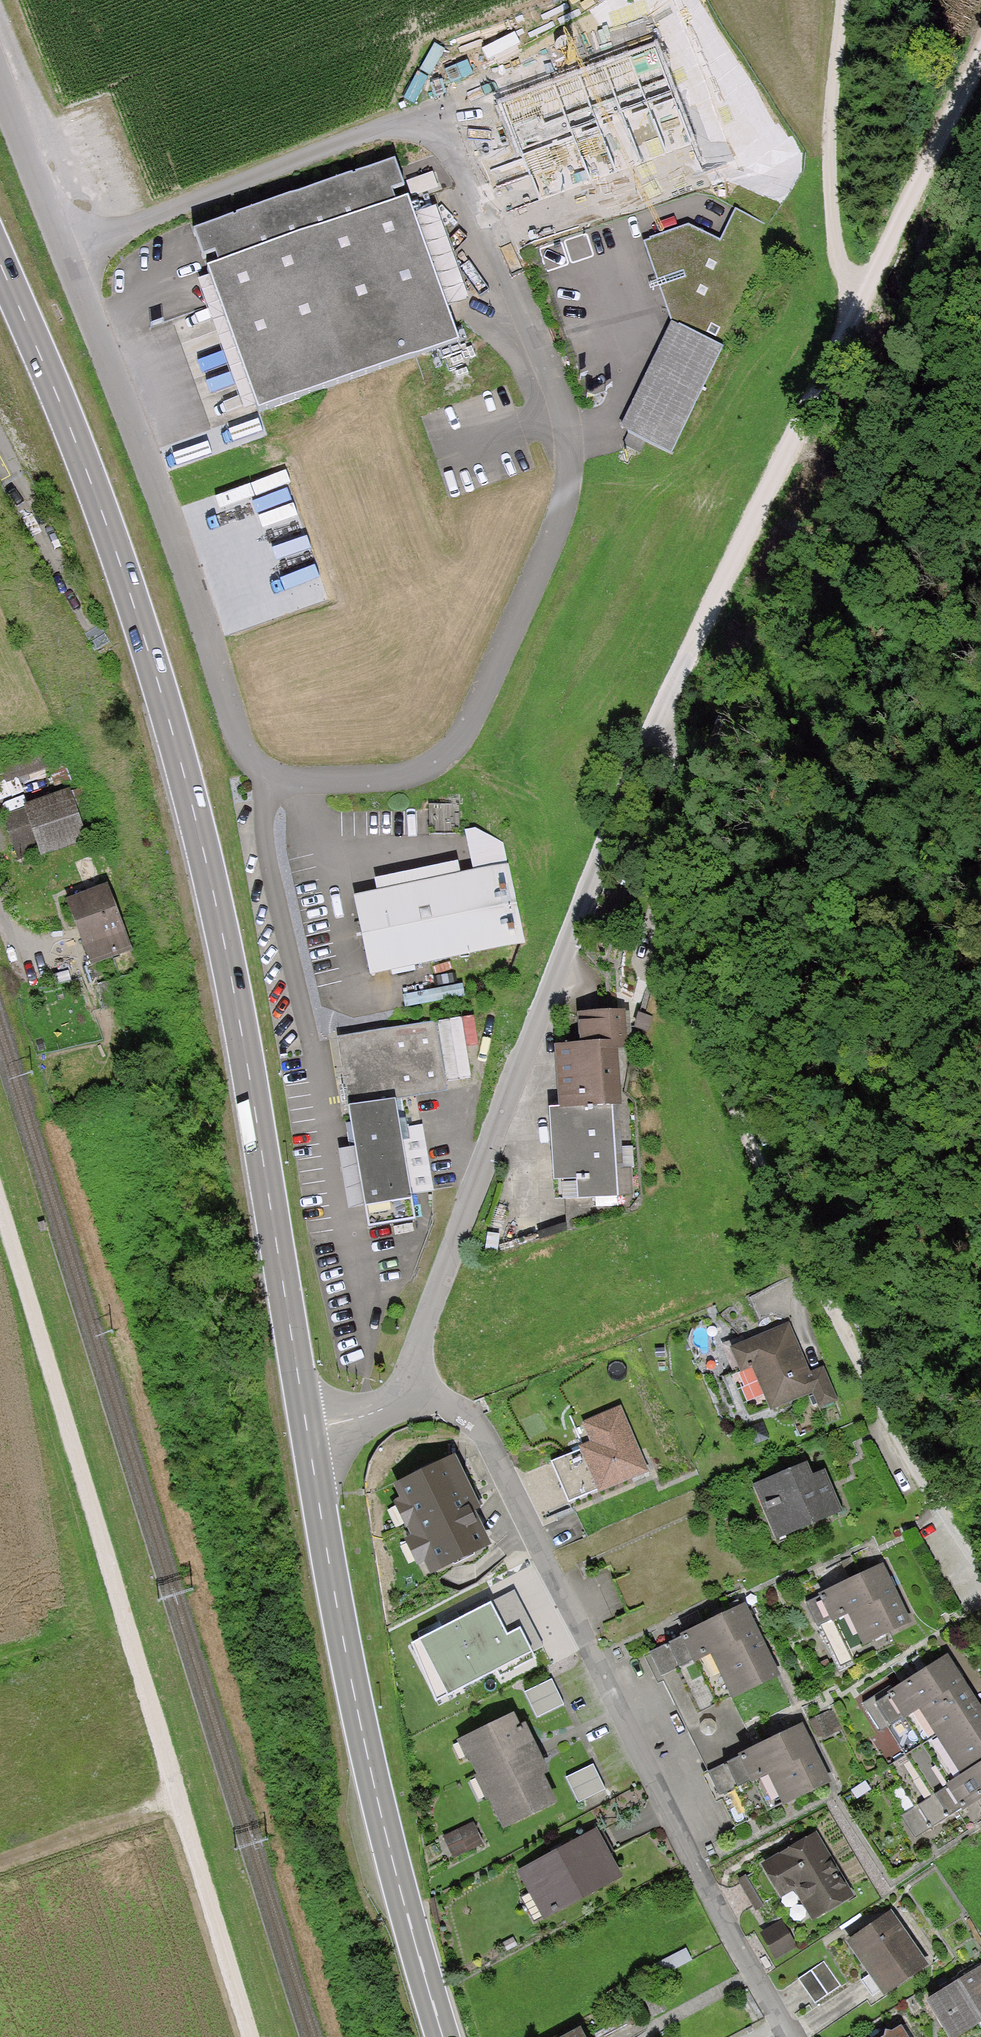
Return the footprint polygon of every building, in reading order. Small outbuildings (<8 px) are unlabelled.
[(656,43),(501,101),(539,200),(694,142),(656,43)] [(404,182),(395,158),(193,229),(203,256),(214,252),(218,263),(208,266),(258,409),(459,338),(409,197),(395,202),(389,187),(404,182)] [(644,243),(672,322),(620,429),(669,453),(721,346),(781,230),(736,208),(721,240),(689,225),(644,243)] [(567,244),(568,259),(585,258),(584,243),(567,244)] [(0,770),(0,784),(55,766),(51,753),(0,770)] [(88,840),(70,787),(25,803),(27,808),(4,815),(19,858),(40,851),(41,855),(88,840)] [(460,805),(431,805),(432,836),(461,836),(460,805)] [(524,943),(508,865),(431,880),(355,896),(371,974),(524,943)] [(132,950),(108,885),(89,893),(66,901),(90,965),(132,950)] [(567,1229),(636,1203),(633,1147),(629,1148),(626,1105),(622,1105),(619,1049),(628,1049),(626,1010),(577,1013),(579,1042),(556,1044),(560,1108),(550,1109),(555,1200),(565,1200),(567,1229)] [(468,1048),(480,1046),(475,1013),(439,1019),(450,1081),(473,1077),(468,1048)] [(432,1020),(336,1037),(352,1127),(370,1230),(416,1222),(394,1099),(445,1091),(432,1020)] [(789,1322),(747,1341),(744,1334),(721,1344),(751,1412),(768,1405),(770,1410),(813,1392),(820,1407),(838,1399),(823,1365),(810,1370),(800,1347),(789,1322)] [(619,1407),(582,1423),(591,1442),(579,1448),(580,1451),(553,1463),(572,1505),(647,1472),(640,1457),(619,1407)] [(480,1507),(455,1456),(393,1486),(400,1499),(394,1502),(406,1527),(407,1526),(412,1537),(405,1540),(417,1564),(423,1561),(430,1575),(489,1546),(472,1511),(480,1507)] [(810,1475),(805,1463),(755,1485),(780,1540),(843,1511),(831,1483),(824,1469),(810,1475)] [(912,1623),(883,1563),(804,1601),(838,1671),(895,1644),(890,1633),(912,1623)] [(450,1624),(413,1645),(436,1699),(531,1650),(521,1628),(506,1635),(490,1601),(450,1624)] [(781,1676),(746,1604),(737,1608),(717,1618),(700,1626),(643,1654),(658,1684),(664,1682),(708,1772),(753,1750),(745,1735),(750,1732),(733,1699),(781,1676)] [(948,1656),(894,1689),(891,1684),(860,1703),(879,1733),(871,1737),(889,1766),(901,1786),(887,1794),(915,1838),(980,1797),(980,1709),(959,1673),(948,1656)] [(563,1705),(551,1680),(525,1692),(537,1717),(563,1705)] [(830,1711),(809,1721),(817,1739),(839,1728),(830,1711)] [(519,1728),(512,1715),(458,1742),(504,1833),(560,1805),(547,1779),(552,1776),(526,1724),(519,1728)] [(830,1781),(802,1725),(776,1737),(759,1747),(753,1750),(708,1772),(702,1775),(715,1803),(721,1801),(735,1828),(830,1781)] [(604,1789),(592,1765),(569,1776),(581,1801),(604,1789)] [(473,1822),(443,1837),(453,1859),(484,1843),(473,1822)] [(622,1876),(596,1828),(557,1850),(518,1871),(544,1921),(622,1876)] [(854,1895),(816,1831),(761,1863),(762,1866),(738,1880),(756,1910),(793,1889),(811,1920),(854,1895)] [(929,1966),(891,1912),(846,1943),(868,1975),(859,1981),(872,1999),(880,1993),(884,1997),(929,1966)] [(796,1945),(782,1921),(761,1933),(776,1957),(796,1945)] [(841,1986),(824,1961),(797,1979),(814,2004),(841,1986)] [(924,2000),(948,2036),(955,2036),(980,2021),(980,1964),(924,2000)] [(885,2031),(884,2036),(883,2036),(908,2036),(900,2025),(891,2032),(885,2031)]
